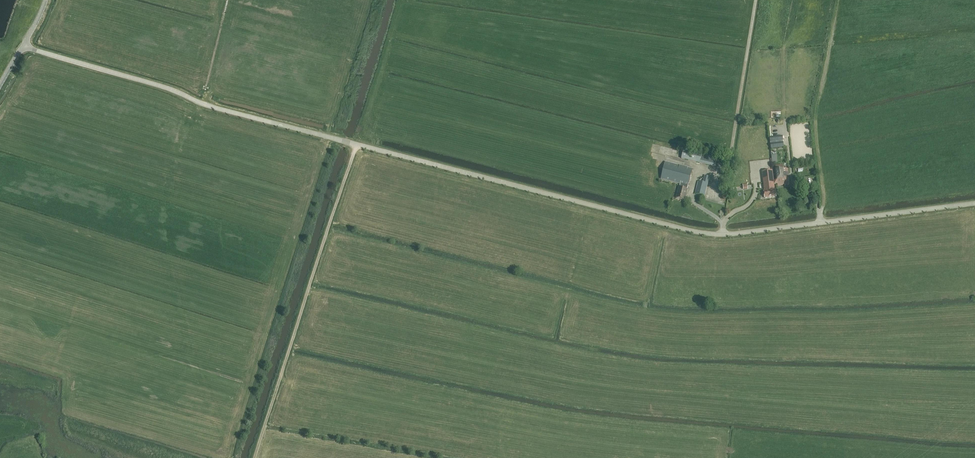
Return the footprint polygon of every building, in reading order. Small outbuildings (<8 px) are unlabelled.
[(715,166),(718,157),(684,149),(681,158),(715,166)] [(689,186),(693,168),(665,161),(661,179),(680,184),(679,187),(677,197),(685,200),(688,189),(687,189),(688,186),(689,186)] [(774,181),(774,184),(778,183),(778,186),(789,184),(787,168),(782,169),(781,165),(775,166),(776,169),(775,169),(777,180),(774,181)] [(774,184),(774,181),(772,170),(762,171),(766,198),(776,196),(774,184)] [(705,195),(710,176),(705,175),(703,182),(698,181),(695,193),(705,195)]
